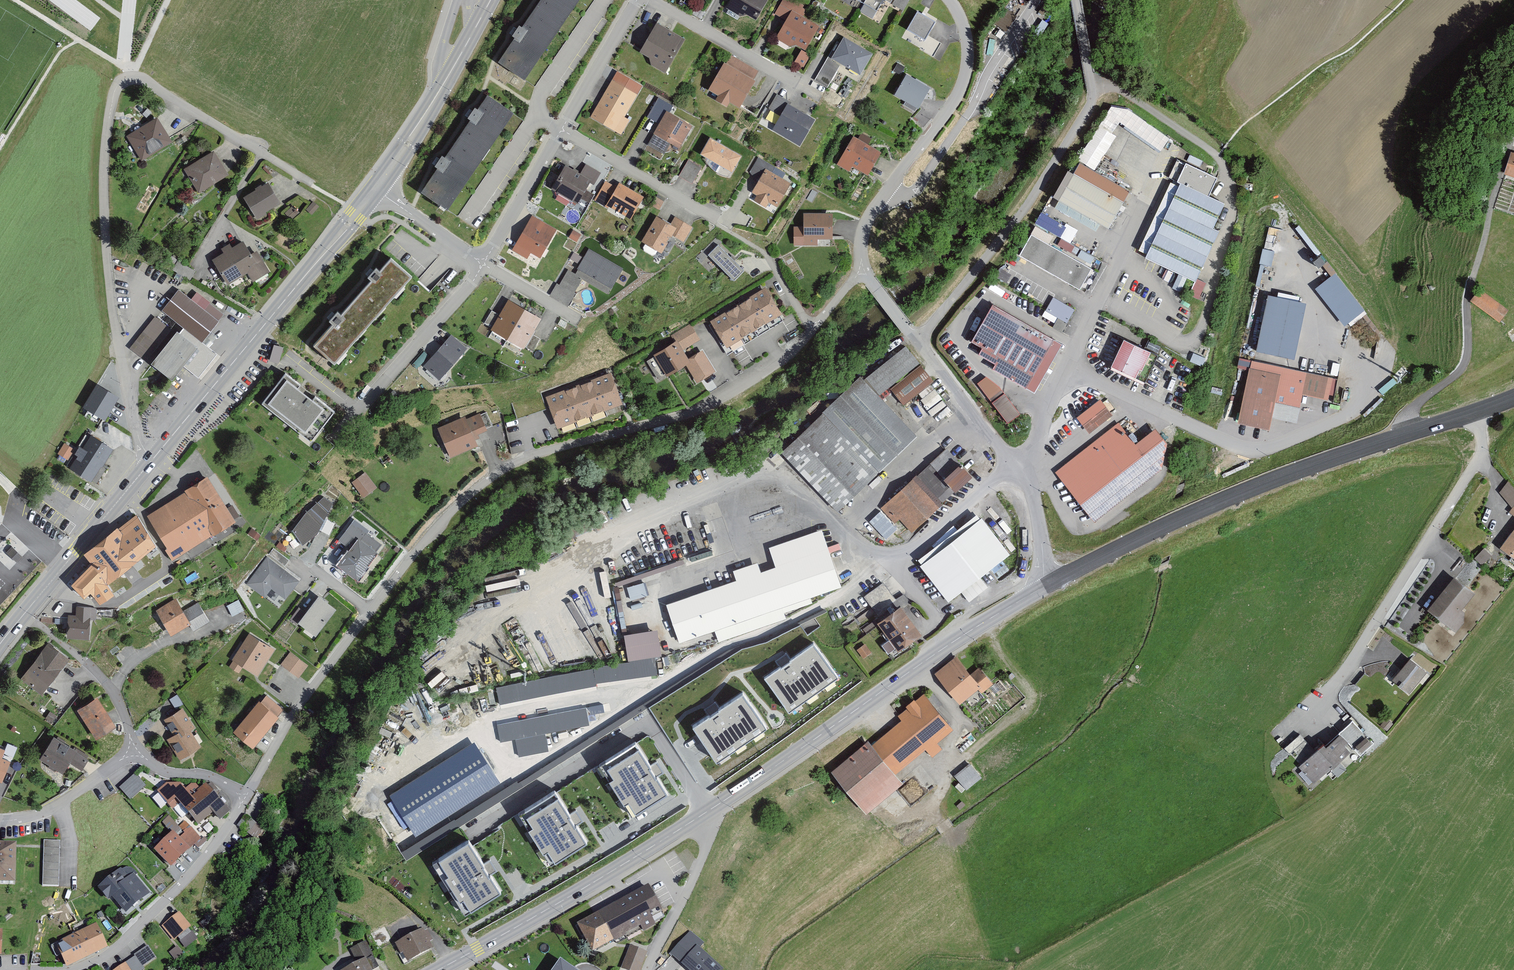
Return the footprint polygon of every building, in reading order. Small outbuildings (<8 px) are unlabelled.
[(522,30),(520,28),(513,39),(516,41),(498,66),(523,83),(581,0),(543,0),(522,30)] [(747,16),(757,21),(769,0),(733,0),(727,11),(742,19),(747,16)] [(791,49),(797,47),(808,53),(821,29),(799,16),(804,7),(791,0),(784,0),(774,17),(786,24),(777,41),(791,49)] [(880,14),(888,0),(854,0),(880,14)] [(939,25),(920,14),(909,33),(928,44),(939,25)] [(641,54),(651,60),(653,67),(666,75),(685,43),(656,27),(641,54)] [(876,57),(845,40),(834,60),(829,58),(816,82),(830,90),(842,66),(865,78),(876,57)] [(760,74),(732,58),(728,65),(726,64),(711,93),(720,98),(718,102),(729,108),(731,104),(744,111),(759,83),(756,82),(760,74)] [(933,90),(907,78),(898,99),(923,111),(933,90)] [(625,119),(638,97),(613,82),(591,119),(622,137),(630,122),(625,119)] [(515,114),(489,96),(479,111),(477,109),(469,120),(472,121),(445,159),(443,157),(436,168),(439,170),(421,195),(446,212),(515,114)] [(790,107),(792,104),(778,96),(770,111),(783,118),(775,132),(803,148),(817,122),(790,107)] [(670,114),(673,109),(659,100),(649,118),(662,126),(649,147),(665,156),(671,145),(681,150),(694,128),(670,114)] [(173,145),(159,120),(127,138),(142,162),(173,145)] [(883,154),(856,137),(838,166),(852,174),(855,168),(870,177),(883,154)] [(744,158),(712,140),(702,157),(735,175),(744,158)] [(229,178),(215,153),(184,171),(198,196),(229,178)] [(749,176),(759,181),(752,194),(759,198),(756,203),(768,209),(770,204),(780,210),(793,186),(773,174),(776,170),(758,160),(749,176)] [(1213,198),(1221,179),(1190,165),(1189,167),(1179,162),(1171,180),(1174,182),(1140,254),(1149,258),(1147,261),(1198,284),(1223,232),(1217,229),(1229,205),(1213,198)] [(693,185),(701,170),(689,163),(681,178),(693,185)] [(1131,195),(1081,166),(1056,210),(1099,234),(1103,226),(1111,230),(1131,195)] [(600,175),(586,168),(582,175),(566,167),(553,192),(579,207),(591,184),(594,186),(600,175)] [(645,198),(620,185),(618,189),(606,183),(595,204),(609,212),(610,209),(633,221),(645,198)] [(282,205),(270,185),(264,189),(263,187),(256,190),(257,192),(244,199),(256,220),(282,205)] [(299,197),(284,204),(289,214),(304,206),(299,197)] [(533,214),(512,249),(527,258),(531,251),(540,256),(557,228),(533,214)] [(835,215),(806,215),(805,246),(818,246),(818,240),(834,241),(835,215)] [(675,219),(671,226),(657,219),(644,243),(665,254),(674,237),(685,243),(693,229),(675,219)] [(1093,270),(1034,237),(1022,258),(1081,291),(1093,270)] [(251,256),(244,243),(232,250),(230,246),(221,251),(224,254),(213,261),(229,286),(248,275),(254,284),(271,274),(258,252),(251,256)] [(1272,262),(1276,247),(1265,244),(1261,259),(1272,262)] [(1313,255),(1321,262),(1330,252),(1322,245),(1313,255)] [(588,247),(574,272),(582,277),(608,292),(623,267),(588,247)] [(745,271),(721,248),(712,257),(736,280),(745,271)] [(414,278),(393,259),(381,272),(379,271),(370,280),(372,282),(342,316),(340,314),(332,324),(334,326),(317,346),(338,365),(414,278)] [(574,291),(582,277),(574,272),(567,269),(559,283),(556,282),(550,293),(570,304),(576,293),(574,291)] [(1337,277),(1319,291),(1348,327),(1366,313),(1337,277)] [(783,316),(767,289),(712,323),(728,349),(783,316)] [(1513,311),(1484,290),(1475,302),(1504,324),(1513,311)] [(204,311),(179,291),(163,311),(204,343),(224,317),(209,305),(204,311)] [(1075,310),(1054,298),(1046,312),(1059,319),(1054,329),(1062,334),(1075,310)] [(1258,352),(1299,359),(1308,306),(1267,299),(1258,352)] [(543,319),(509,302),(494,333),(528,350),(543,319)] [(1063,346),(995,307),(974,343),(985,349),(981,356),(999,366),(996,371),(1028,390),(1029,388),(1036,392),(1063,346)] [(171,331),(155,318),(130,350),(146,363),(171,331)] [(699,341),(690,325),(672,336),(676,343),(655,356),(656,358),(648,363),(657,379),(666,374),(668,378),(692,364),(684,350),(699,341)] [(200,348),(179,331),(152,366),(173,382),(200,348)] [(468,349),(451,336),(425,370),(442,383),(468,349)] [(1154,354),(1128,341),(1115,367),(1139,378),(1144,369),(1146,370),(1154,354)] [(283,350),(274,347),(269,362),(279,365),(283,350)] [(917,437),(879,397),(920,364),(906,348),(864,382),(861,379),(781,454),(837,513),(917,437)] [(1239,364),(1250,367),(1252,357),(1241,354),(1239,364)] [(933,382),(920,367),(891,391),(903,406),(933,382)] [(1272,430),(1282,376),(1249,370),(1240,424),(1272,430)] [(623,406),(611,375),(547,398),(558,430),(623,406)] [(304,388),(288,376),(265,406),(315,445),(339,414),(319,399),(318,402),(302,390),(304,388)] [(1002,389),(987,378),(979,384),(1009,424),(1021,414),(1002,389)] [(1331,385),(1309,380),(1304,401),(1326,406),(1331,385)] [(937,386),(921,396),(932,414),(948,404),(937,386)] [(117,399),(96,388),(84,409),(105,421),(117,399)] [(1079,420),(1092,435),(1114,416),(1101,402),(1079,420)] [(467,421),(466,419),(438,431),(451,460),(480,447),(475,437),(487,432),(480,416),(467,421)] [(1085,451),(1097,465),(1067,489),(1094,523),(1157,474),(1118,425),(1085,451)] [(113,451),(91,437),(83,449),(81,448),(76,456),(78,457),(70,469),(92,483),(113,451)] [(974,479),(946,449),(881,510),(895,524),(900,519),(914,534),(944,506),(941,503),(955,490),(959,494),(974,479)] [(377,490),(366,474),(352,484),(363,500),(377,490)] [(238,525),(210,478),(185,493),(186,495),(149,517),(175,561),(215,537),(215,539),(238,525)] [(1513,510),(1511,513),(1513,515),(1513,489),(1509,483),(1499,495),(1513,510)] [(333,506),(324,500),(305,515),(294,533),(304,548),(319,535),(333,506)] [(116,595),(109,586),(159,549),(137,518),(85,556),(94,568),(73,586),(86,601),(93,595),(103,607),(116,595)] [(1010,556),(983,520),(922,566),(948,602),(1010,556)] [(382,548),(353,525),(339,543),(351,552),(338,569),(359,584),(379,556),(377,555),(382,548)] [(840,587),(821,531),(769,549),(776,568),(760,573),(757,564),(735,571),(739,582),(668,606),(681,643),(716,630),(720,642),(785,619),(781,608),(840,587)] [(1501,551),(1513,561),(1513,534),(1501,551)] [(1491,559),(1484,552),(1475,561),(1483,568),(1491,559)] [(265,600),(272,590),(287,601),(300,583),(266,557),(245,585),(265,600)] [(1457,635),(1464,626),(1467,614),(1464,612),(1477,595),(1456,579),(1429,614),(1457,635)] [(646,580),(629,584),(633,597),(649,593),(646,580)] [(883,581),(863,595),(877,614),(896,600),(883,581)] [(234,613),(244,608),(240,598),(229,602),(234,613)] [(317,638),(337,611),(319,598),(307,614),(300,609),(290,623),(299,629),(301,626),(317,638)] [(184,613),(177,601),(158,612),(173,637),(190,627),(193,631),(209,622),(199,604),(184,613)] [(923,636),(905,608),(881,624),(900,651),(923,636)] [(97,611),(78,610),(78,618),(70,618),(69,641),(92,642),(92,621),(97,622),(97,611)] [(664,656),(659,631),(625,636),(629,662),(664,656)] [(813,634),(762,672),(789,708),(840,670),(813,634)] [(275,651),(250,635),(229,668),(239,675),(244,668),(258,677),(275,651)] [(69,661),(49,645),(22,681),(42,696),(69,661)] [(866,646),(858,652),(864,660),(872,654),(866,646)] [(308,667),(290,654),(281,666),(299,679),(308,667)] [(974,673),(958,656),(937,675),(962,703),(979,688),(984,693),(996,682),(982,666),(974,673)] [(1426,674),(1409,661),(1393,683),(1411,695),(1426,674)] [(742,685),(691,722),(717,758),(768,721),(742,685)] [(902,719),(873,744),(895,771),(926,745),(933,753),(942,746),(937,740),(952,727),(923,692),(916,698),(915,695),(905,704),(907,706),(898,714),(902,719)] [(116,728),(98,699),(78,712),(96,741),(116,728)] [(279,718),(259,702),(233,733),(253,749),(279,718)] [(521,734),(592,723),(590,712),(607,710),(606,703),(518,717),(521,734)] [(183,708),(164,720),(175,738),(188,730),(194,727),(183,708)] [(175,738),(170,742),(181,760),(200,748),(188,730),(175,738)] [(475,737),(388,791),(415,834),(502,780),(475,737)] [(90,759),(55,738),(41,761),(63,775),(70,764),(82,772),(90,759)] [(873,744),(868,738),(831,768),(866,810),(902,780),(895,771),(873,744)] [(1354,751),(1341,738),(1330,748),(1326,744),(1300,769),(1316,786),(1354,751)] [(667,792),(637,743),(606,761),(636,811),(667,792)] [(0,749),(0,782),(2,783),(11,761),(3,758),(6,751),(0,749)] [(981,777),(970,765),(955,777),(967,790),(981,777)] [(121,786),(132,797),(148,783),(137,771),(121,786)] [(191,800),(187,795),(178,803),(200,828),(215,815),(221,822),(231,813),(206,786),(191,800)] [(586,840),(556,790),(525,809),(555,859),(586,840)] [(251,822),(244,818),(238,828),(244,832),(251,822)] [(179,839),(173,833),(155,852),(172,869),(202,839),(185,823),(179,829),(185,834),(179,839)] [(498,886),(468,836),(437,855),(467,904),(498,886)] [(60,843),(43,843),(43,888),(59,888),(60,843)] [(19,847),(0,847),(0,886),(17,886),(19,847)] [(137,876),(130,868),(126,869),(123,871),(122,870),(99,889),(109,902),(113,899),(126,915),(150,895),(136,878),(137,876)] [(579,925),(593,953),(655,921),(652,915),(662,910),(651,888),(579,925)] [(190,928),(178,913),(161,927),(172,942),(190,928)] [(107,949),(96,926),(63,942),(65,947),(59,950),(67,968),(107,949)] [(390,941),(383,928),(370,935),(377,948),(390,941)] [(669,954),(688,969),(724,969),(725,969),(699,948),(704,942),(689,930),(669,954)] [(425,935),(423,931),(396,946),(401,956),(404,954),(409,963),(434,949),(431,943),(433,942),(429,933),(425,935)] [(365,943),(350,951),(357,965),(347,969),(372,969),(367,961),(373,958),(365,943)] [(155,958),(146,947),(133,957),(142,968),(155,958)] [(630,947),(621,969),(624,969),(640,969),(647,954),(630,947)] [(562,950),(546,969),(586,969),(562,950)]
